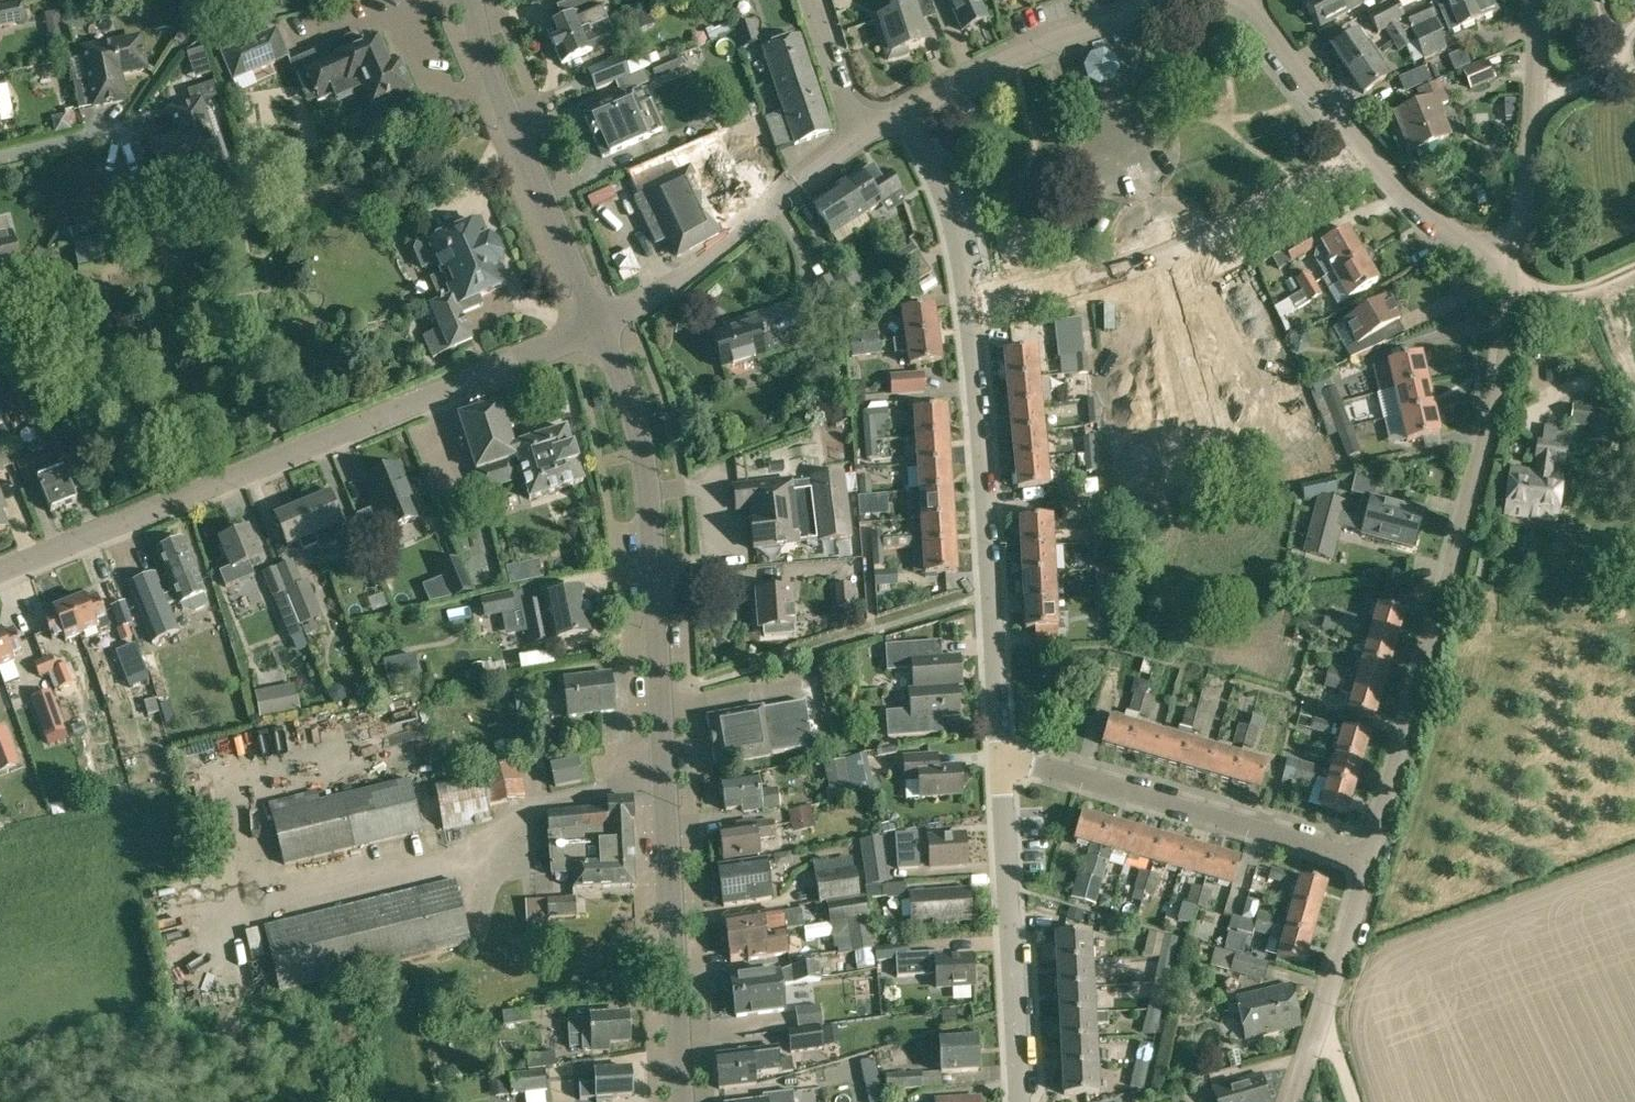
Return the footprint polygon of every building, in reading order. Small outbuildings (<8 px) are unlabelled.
[(547,29),(554,45),(587,31),(588,33),(606,25),(595,0),(574,0),(557,7),(563,22),(547,29)] [(785,0),(748,0),(758,29),(791,17),(785,0)] [(962,31),(988,19),(980,0),(948,0),(962,31)] [(1321,27),(1362,4),(1360,0),(1308,0),(1307,0),(1321,27)] [(1386,30),(1406,19),(1404,15),(1404,14),(1397,0),(1393,0),(1378,7),(1377,7),(1367,12),(1378,34),(1386,30)] [(1411,30),(1424,60),(1448,50),(1439,32),(1447,28),(1449,32),(1498,11),(1493,0),(1456,0),(1459,6),(1441,13),(1435,16),(1409,27),(1411,30)] [(1441,13),(1459,6),(1456,0),(1435,0),(1441,13)] [(1406,19),(1409,27),(1435,16),(1429,4),(1404,15),(1406,19)] [(26,22),(22,5),(0,9),(0,27),(26,22)] [(151,9),(153,20),(170,17),(169,6),(151,9)] [(913,8),(880,18),(886,37),(881,38),(888,60),(908,54),(907,49),(925,43),(918,22),(913,8)] [(650,9),(628,17),(633,32),(655,25),(650,9)] [(63,38),(58,12),(45,14),(50,40),(63,38)] [(1409,27),(1406,19),(1386,30),(1393,41),(1405,33),(1409,31),(1411,30),(1409,27)] [(727,24),(707,31),(710,41),(731,33),(727,24)] [(613,42),(606,25),(588,33),(587,31),(554,45),(562,65),(613,42)] [(221,55),(232,82),(288,58),(276,31),(221,55)] [(1332,49),(1348,72),(1372,55),(1357,32),(1332,49)] [(1405,33),(1393,41),(1399,51),(1412,42),(1405,33)] [(363,88),(375,117),(413,101),(395,61),(385,65),(376,43),(355,52),(349,39),(300,60),(319,103),(335,95),(337,100),(363,88)] [(100,49),(84,52),(90,84),(75,87),(80,111),(125,102),(120,76),(146,71),(140,41),(114,46),(113,42),(99,44),(100,49)] [(781,93),(815,81),(802,47),(769,58),(781,93)] [(1126,72),(1115,47),(1086,59),(1096,84),(1126,72)] [(587,70),(596,92),(616,83),(631,77),(630,76),(625,64),(621,55),(587,70)] [(645,55),(625,64),(630,76),(649,67),(645,55)] [(1372,55),(1348,72),(1363,94),(1387,78),(1372,55)] [(674,57),(650,67),(655,80),(679,69),(674,57)] [(1470,89),(1496,79),(1488,61),(1463,71),(1470,89)] [(1399,75),(1404,91),(1430,81),(1424,66),(1399,75)] [(827,116),(815,81),(781,93),(794,128),(827,116)] [(1438,106),(1449,102),(1440,82),(1418,91),(1422,100),(1395,112),(1411,152),(1450,136),(1438,106)] [(213,99),(208,85),(207,85),(190,90),(194,105),(213,99)] [(642,105),(651,101),(647,91),(633,97),(586,117),(603,156),(649,136),(641,117),(646,115),(642,105)] [(154,148),(163,177),(218,160),(201,105),(171,115),(179,140),(154,148)] [(51,118),(54,134),(73,130),(72,125),(76,124),(73,110),(65,111),(66,115),(51,118)] [(763,115),(730,127),(628,172),(640,196),(647,192),(655,209),(643,215),(656,242),(668,237),(669,238),(678,257),(720,234),(716,226),(757,203),(756,201),(784,171),(773,141),(763,115)] [(859,173),(846,182),(867,213),(881,204),(881,203),(901,189),(890,171),(880,177),(872,165),(860,174),(859,173)] [(240,168),(233,168),(230,174),(233,180),(240,180),(243,174),(240,168)] [(867,213),(846,182),(811,205),(832,236),(867,213)] [(106,226),(114,224),(116,215),(110,210),(102,213),(100,221),(106,226)] [(73,215),(51,247),(80,237),(73,215)] [(20,272),(7,219),(0,221),(0,277),(20,272)] [(151,252),(178,246),(172,219),(145,225),(151,252)] [(501,269),(501,256),(497,247),(488,240),(487,241),(479,223),(430,244),(424,243),(416,247),(414,252),(421,271),(437,264),(442,276),(432,280),(442,303),(431,308),(440,330),(424,337),(433,359),(472,342),(460,313),(470,309),(468,302),(506,286),(499,269),(501,269)] [(1322,244),(1337,270),(1363,255),(1347,229),(1322,244)] [(108,254),(126,250),(122,232),(104,236),(108,254)] [(1284,250),(1292,263),(1315,249),(1307,236),(1284,250)] [(893,255),(910,280),(914,277),(929,267),(913,243),(893,255)] [(1292,263),(1284,250),(1273,256),(1272,257),(1280,270),(1292,263)] [(1337,270),(1323,279),(1330,290),(1344,282),(1353,297),(1378,281),(1363,255),(1337,270)] [(929,267),(914,277),(918,283),(933,274),(929,267)] [(854,272),(836,283),(846,300),(864,289),(854,272)] [(1309,272),(1295,280),(1302,291),(1316,283),(1309,272)] [(846,300),(836,283),(831,274),(814,285),(815,286),(821,296),(831,310),(846,300)] [(938,285),(933,277),(920,286),(925,294),(938,285)] [(1316,283),(1302,291),(1309,302),(1322,294),(1316,283)] [(1291,313),(1309,302),(1302,291),(1284,302),(1291,313)] [(1387,297),(1345,321),(1358,344),(1346,351),(1351,359),(1386,342),(1380,331),(1400,319),(1398,314),(1401,312),(1393,298),(1389,301),(1387,297)] [(779,332),(801,326),(795,304),(732,322),(734,328),(712,334),(722,367),(784,349),(779,332)] [(903,310),(907,338),(937,333),(933,306),(903,310)] [(1083,356),(1079,318),(1078,318),(1055,321),(1059,358),(1076,356),(1083,356)] [(292,332),(296,337),(302,337),(305,331),(301,325),(295,326),(292,332)] [(878,331),(859,333),(861,344),(879,342),(880,342),(878,331)] [(861,344),(859,333),(850,334),(853,358),(882,354),(880,342),(879,342),(861,344)] [(937,333),(907,338),(893,340),(895,354),(909,352),(910,365),(941,361),(937,333)] [(1007,380),(1038,377),(1036,349),(1004,353),(1007,380)] [(1083,356),(1076,356),(1078,373),(1089,372),(1087,355),(1083,356)] [(1391,377),(1379,380),(1382,393),(1394,390),(1394,389),(1427,381),(1421,355),(1388,363),(1391,377)] [(1089,372),(1078,373),(1079,391),(1091,390),(1089,372)] [(1308,380),(1312,391),(1321,388),(1323,394),(1332,391),(1325,373),(1308,380)] [(924,375),(917,375),(894,377),(891,377),(893,397),(925,395),(924,375)] [(1007,380),(1009,407),(1041,404),(1038,377),(1007,380)] [(1387,418),(1434,407),(1427,381),(1394,389),(1394,390),(1397,401),(1385,404),(1387,418)] [(1321,388),(1312,391),(1320,412),(1328,408),(1321,388)] [(1332,391),(1323,394),(1328,408),(1342,403),(1337,389),(1332,391)] [(33,401),(36,410),(56,462),(70,457),(47,396),(33,401)] [(1100,400),(1087,400),(1089,424),(1101,424),(1100,400)] [(510,460),(516,458),(512,447),(507,429),(513,428),(511,421),(505,422),(500,406),(487,410),(484,403),(471,407),(473,414),(459,418),(465,438),(460,439),(463,447),(469,445),(483,492),(516,481),(510,460)] [(1352,428),(1342,403),(1328,408),(1337,434),(1352,428)] [(1009,407),(1012,434),(1044,431),(1041,404),(1009,407)] [(1614,410),(1573,406),(1571,424),(1592,427),(1590,442),(1610,444),(1614,410)] [(1440,433),(1434,407),(1387,418),(1390,429),(1403,426),(1406,441),(1440,433)] [(916,438),(948,436),(946,408),(914,410),(916,438)] [(1337,434),(1328,408),(1320,412),(1329,437),(1337,434)] [(889,409),(863,410),(865,441),(877,441),(876,423),(889,423),(889,409)] [(0,413),(0,438),(14,433),(6,411),(0,413)] [(1512,470),(1506,515),(1557,522),(1563,477),(1551,475),(1553,462),(1564,464),(1566,446),(1564,446),(1567,430),(1544,427),(1542,443),(1541,443),(1537,474),(1512,470)] [(1361,453),(1352,428),(1337,434),(1346,458),(1361,453)] [(512,447),(516,458),(529,500),(583,483),(566,429),(512,447)] [(1012,434),(1015,461),(1047,458),(1044,431),(1012,434)] [(834,433),(835,457),(856,456),(855,432),(834,433)] [(916,438),(918,465),(950,463),(948,436),(916,438)] [(1095,436),(1083,437),(1084,455),(1096,454),(1095,436)] [(877,441),(865,441),(866,459),(878,458),(878,453),(889,452),(888,440),(877,441)] [(0,469),(10,466),(0,441),(0,469)] [(1096,454),(1084,455),(1085,472),(1098,471),(1096,454)] [(1017,489),(1027,488),(1050,486),(1047,458),(1015,461),(1017,489)] [(29,459),(17,464),(25,484),(37,479),(51,513),(76,503),(63,470),(48,476),(41,460),(31,465),(29,459)] [(919,491),(919,492),(952,490),(950,463),(918,465),(919,491)] [(376,507),(357,515),(371,549),(391,541),(387,531),(419,517),(398,466),(390,469),(390,468),(372,475),(373,476),(365,480),(376,507)] [(852,538),(851,530),(847,496),(844,477),(844,472),(811,476),(812,480),(792,483),(791,479),(734,485),(737,510),(749,509),(754,550),(800,545),(800,543),(820,541),(820,542),(852,538)] [(844,477),(847,496),(857,494),(855,476),(844,477)] [(871,478),(870,478),(859,479),(860,496),(872,495),(871,478)] [(1301,486),(1304,500),(1321,496),(1322,495),(1329,494),(1326,480),(1301,486)] [(919,492),(921,520),(953,518),(952,490),(919,492)] [(477,493),(460,499),(464,512),(481,506),(477,493)] [(872,495),(860,496),(861,513),(873,512),(872,495)] [(1321,496),(1317,509),(1337,514),(1340,501),(1322,495),(1321,496)] [(330,496),(303,507),(318,544),(320,549),(337,543),(335,537),(345,533),(330,496)] [(1361,499),(1357,514),(1366,516),(1418,530),(1423,512),(1371,498),(1370,501),(1361,499)] [(318,544),(303,507),(276,518),(288,547),(298,543),(302,551),(318,544)] [(1309,521),(1305,535),(1311,537),(1329,542),(1332,543),(1339,517),(1337,516),(1337,514),(1317,509),(1316,509),(1313,522),(1309,521)] [(1090,510),(1091,526),(1102,525),(1101,510),(1090,510)] [(1414,549),(1418,530),(1366,516),(1362,531),(1361,535),(1414,549)] [(921,520),(923,547),(955,544),(953,518),(921,520)] [(1021,547),(1053,545),(1051,518),(1020,519),(1021,547)] [(1102,525),(1091,526),(1092,543),(1103,543),(1102,525)] [(247,530),(221,540),(232,569),(219,574),(225,589),(254,577),(251,570),(262,566),(247,530)] [(345,538),(354,563),(372,556),(362,531),(345,538)] [(883,531),(871,531),(872,550),(884,549),(884,548),(883,538),(883,531)] [(911,536),(883,538),(884,548),(912,546),(911,536)] [(158,552),(179,605),(205,595),(184,541),(174,545),(172,540),(168,538),(159,541),(157,546),(159,551),(158,552)] [(1103,543),(1092,543),(1093,561),(1105,560),(1103,543)] [(957,572),(955,544),(923,547),(925,574),(957,572)] [(1054,572),(1053,545),(1021,547),(1023,574),(1054,572)] [(884,549),(872,550),(873,567),(885,566),(884,549)] [(459,558),(440,566),(454,599),(473,592),(459,558)] [(293,560),(277,567),(287,591),(303,584),(302,583),(293,560)] [(543,578),(539,560),(506,567),(510,585),(543,578)] [(277,567),(262,572),(273,597),(287,591),(277,567)] [(874,571),(876,586),(898,585),(897,569),(874,571)] [(1023,574),(1024,601),(1068,599),(1067,585),(1055,585),(1054,572),(1023,574)] [(756,591),(759,628),(795,625),(792,588),(789,589),(788,581),(773,582),(774,590),(756,591)] [(834,585),(835,598),(836,608),(854,606),(852,585),(852,583),(834,585)] [(860,585),(852,585),(854,606),(862,606),(860,585)] [(549,628),(551,641),(592,633),(583,590),(543,598),(544,602),(523,606),(526,620),(528,632),(549,628)] [(273,597),(279,611),(293,606),(287,591),(273,597)] [(526,620),(523,606),(520,592),(497,597),(481,600),(485,619),(501,615),(503,625),(526,620)] [(85,596),(69,603),(81,635),(98,628),(95,622),(105,618),(97,596),(87,600),(85,596)] [(1108,597),(1096,598),(1098,615),(1109,615),(1108,597)] [(1068,599),(1024,601),(1026,629),(1036,628),(1037,643),(1058,642),(1057,627),(1058,627),(1057,613),(1068,613),(1068,599)] [(117,628),(128,625),(132,624),(130,617),(124,601),(108,606),(116,629),(117,628)] [(81,635),(69,603),(52,610),(54,614),(42,618),(51,640),(62,636),(64,641),(81,635)] [(128,625),(117,628),(121,641),(133,638),(128,625)] [(161,629),(146,635),(152,651),(167,646),(161,629)] [(0,630),(0,667),(14,661),(12,657),(22,653),(13,630),(3,634),(1,630),(0,630)] [(295,651),(309,645),(303,631),(290,637),(295,651)] [(123,657),(130,673),(145,667),(134,638),(114,646),(119,658),(123,657)] [(912,668),(914,690),(958,686),(962,686),(959,657),(933,658),(931,643),(887,646),(888,670),(912,668)] [(1335,648),(1297,781),(1347,796),(1348,792),(1345,792),(1348,781),(1351,782),(1360,749),(1357,748),(1360,737),(1363,738),(1385,662),(1335,648)] [(68,649),(42,659),(48,674),(52,672),(74,663),(75,663),(68,649)] [(1126,653),(1118,683),(1146,691),(1154,694),(1163,663),(1126,653)] [(387,679),(419,673),(415,655),(383,661),(387,679)] [(48,674),(42,659),(35,662),(40,678),(48,674)] [(1163,663),(1154,694),(1176,700),(1184,702),(1193,672),(1163,663)] [(485,676),(483,664),(472,666),(475,678),(485,676)] [(1193,672),(1184,702),(1205,708),(1214,711),(1222,680),(1193,672)] [(563,679),(568,717),(614,712),(610,674),(563,679)] [(1222,680),(1214,711),(1235,717),(1243,719),(1252,689),(1222,680)] [(958,686),(914,690),(909,690),(911,711),(887,713),(888,737),(934,734),(932,719),(959,716),(958,686)] [(263,721),(300,713),(294,687),(257,694),(263,721)] [(1252,689),(1243,719),(1252,722),(1280,730),(1289,699),(1252,689)] [(1146,691),(1142,704),(1151,706),(1154,694),(1146,691)] [(50,692),(32,698),(46,737),(64,731),(50,692)] [(515,695),(517,715),(544,712),(540,692),(515,695)] [(143,702),(147,715),(158,712),(155,699),(143,702)] [(1176,700),(1172,713),(1180,715),(1184,702),(1176,700)] [(763,708),(711,716),(713,732),(710,733),(713,748),(716,748),(719,764),(770,755),(813,748),(805,702),(763,709),(763,708)] [(1205,708),(1201,721),(1210,723),(1214,711),(1205,708)] [(1139,717),(1135,729),(1144,732),(1147,719),(1139,717)] [(1235,717),(1231,730),(1240,732),(1243,719),(1235,717)] [(1147,719),(1144,732),(1152,734),(1156,722),(1147,719)] [(1243,719),(1240,732),(1248,734),(1252,722),(1243,719)] [(1107,721),(1098,752),(1135,763),(1144,732),(1135,729),(1107,721)] [(0,729),(0,758),(14,753),(4,728),(0,729)] [(1177,728),(1173,740),(1182,743),(1185,730),(1177,728)] [(1144,732),(1135,763),(1164,771),(1173,740),(1152,734),(1144,732)] [(1206,736),(1203,749),(1211,751),(1215,739),(1206,736)] [(1173,740),(1164,771),(1194,779),(1203,749),(1182,743),(1173,740)] [(500,766),(517,762),(513,742),(496,746),(500,766)] [(1236,745),(1232,757),(1241,760),(1244,747),(1236,745)] [(1203,749),(1194,779),(1223,788),(1232,757),(1211,751),(1203,749)] [(867,754),(844,759),(845,761),(848,779),(852,794),(852,797),(875,792),(867,754)] [(931,769),(930,755),(903,757),(905,781),(918,780),(919,799),(962,796),(960,767),(931,769)] [(1232,757),(1223,788),(1260,799),(1269,768),(1241,760),(1232,757)] [(552,766),(556,786),(581,781),(577,761),(552,766)] [(845,761),(813,768),(816,781),(827,779),(831,799),(852,794),(848,779),(845,761)] [(525,798),(517,762),(500,766),(480,770),(481,772),(437,781),(447,829),(492,819),(489,805),(525,798)] [(762,809),(780,806),(778,791),(759,794),(757,777),(721,783),(726,811),(743,809),(744,813),(762,810),(762,809)] [(283,864),(362,846),(423,834),(410,781),(319,802),(317,793),(269,804),(283,864)] [(548,813),(549,845),(632,841),(631,824),(632,823),(631,799),(608,800),(608,808),(548,813)] [(52,805),(53,813),(64,811),(62,802),(52,805)] [(810,807),(788,811),(792,830),(814,826),(810,807)] [(1109,823),(1082,815),(1075,841),(1091,846),(1088,856),(1083,875),(1078,873),(1071,898),(1086,903),(1093,878),(1098,859),(1109,823)] [(773,819),(755,821),(757,840),(775,837),(773,819)] [(720,831),(724,859),(759,853),(757,840),(755,821),(737,824),(738,828),(720,831)] [(894,822),(881,825),(883,834),(896,831),(894,822)] [(1109,823),(1098,859),(1109,862),(1112,852),(1128,856),(1135,830),(1109,823)] [(1128,856),(1154,864),(1161,838),(1135,830),(1128,856)] [(930,854),(931,867),(967,864),(965,835),(915,839),(916,855),(930,854)] [(878,838),(860,840),(866,885),(884,882),(878,838)] [(1180,871),(1187,845),(1161,838),(1154,864),(1180,871)] [(632,841),(549,845),(551,877),(574,876),(574,890),(634,887),(632,841)] [(1180,871),(1206,879),(1213,853),(1187,845),(1180,871)] [(1213,853),(1206,879),(1232,886),(1240,860),(1213,853)] [(1098,859),(1093,878),(1103,881),(1109,862),(1098,859)] [(719,867),(724,907),(772,900),(767,860),(719,867)] [(815,874),(819,900),(860,894),(856,868),(852,868),(815,874)] [(1270,879),(1286,884),(1289,874),(1273,869),(1270,879)] [(1141,871),(1135,890),(1145,893),(1151,874),(1141,871)] [(1151,874),(1145,893),(1156,896),(1162,877),(1151,874)] [(1327,884),(1301,877),(1298,887),(1293,904),(1319,911),(1327,884)] [(1103,881),(1093,878),(1086,903),(1096,906),(1103,881)] [(265,928),(280,991),(471,944),(455,881),(265,928)] [(866,886),(868,898),(905,896),(905,884),(866,886)] [(1193,886),(1187,905),(1197,908),(1203,889),(1193,886)] [(1203,889),(1197,908),(1208,911),(1213,892),(1203,889)] [(910,894),(912,924),(970,920),(968,891),(910,894)] [(1112,911),(1115,899),(1103,895),(1099,907),(1112,911)] [(868,898),(827,904),(830,923),(842,921),(871,916),(868,898)] [(575,899),(548,900),(550,918),(576,916),(575,899)] [(550,918),(548,900),(547,900),(525,900),(526,923),(550,922),(550,918)] [(1259,913),(1256,921),(1312,937),(1319,911),(1293,904),(1289,921),(1259,913)] [(1141,909),(1132,906),(1129,918),(1137,920),(1141,909)] [(1081,921),(1084,911),(1070,907),(1067,917),(1081,921)] [(725,920),(727,936),(765,930),(766,933),(785,930),(782,913),(763,916),(763,914),(725,920)] [(871,916),(842,921),(846,951),(853,951),(875,948),(871,916)] [(1242,917),(1238,931),(1253,936),(1254,931),(1272,936),(1272,939),(1283,942),(1279,957),(1304,964),(1312,937),(1256,921),(1242,917)] [(785,930),(766,933),(765,930),(727,936),(730,957),(767,952),(768,956),(788,953),(786,940),(785,930)] [(1056,934),(1058,962),(1093,960),(1092,933),(1056,934)] [(1165,936),(1161,957),(1174,960),(1179,939),(1165,936)] [(875,948),(876,957),(877,961),(909,957),(907,943),(875,948)] [(875,948),(853,951),(855,969),(877,966),(876,957),(875,948)] [(1216,948),(1211,966),(1231,972),(1236,954),(1216,948)] [(937,967),(938,988),(974,986),(973,957),(943,958),(943,952),(913,954),(914,968),(937,967)] [(1231,972),(1265,982),(1271,964),(1236,954),(1231,972)] [(1161,957),(1155,979),(1169,982),(1174,960),(1161,957)] [(1093,960),(1058,962),(1059,988),(1094,986),(1093,960)] [(731,979),(733,995),(739,994),(739,997),(749,996),(749,999),(766,997),(765,989),(782,986),(795,984),(794,983),(821,980),(819,963),(793,967),(781,973),(731,979)] [(199,1002),(194,978),(186,979),(190,1004),(199,1002)] [(175,982),(180,1010),(189,1009),(184,980),(175,982)] [(739,994),(733,995),(735,1017),(785,1011),(782,986),(765,989),(766,997),(749,999),(749,996),(739,997),(739,994)] [(1061,1015),(1096,1013),(1095,1007),(1094,986),(1059,988),(1061,1015)] [(1238,998),(1248,1039),(1301,1027),(1291,986),(1238,998)] [(1153,989),(1148,1011),(1149,1011),(1162,1014),(1167,992),(1153,989)] [(797,1007),(800,1029),(819,1027),(823,1027),(820,1004),(797,1007)] [(502,1012),(504,1024),(532,1021),(530,1008),(502,1012)] [(1148,1011),(1143,1032),(1157,1035),(1162,1014),(1149,1011),(1148,1011)] [(958,1012),(942,1014),(944,1027),(959,1026),(958,1012)] [(1096,1013),(1061,1015),(1062,1042),(1097,1040),(1096,1025),(1108,1024),(1108,1012),(1096,1013)] [(568,1020),(570,1048),(583,1047),(583,1050),(609,1049),(609,1042),(629,1041),(628,1016),(592,1017),(592,1019),(568,1020)] [(821,1050),(819,1027),(800,1029),(788,1031),(791,1053),(821,1050)] [(940,1040),(941,1073),(979,1071),(977,1038),(940,1040)] [(1097,1040),(1062,1042),(1063,1068),(1098,1066),(1097,1040)] [(1121,1061),(1121,1041),(1106,1042),(1107,1061),(1121,1061)] [(1141,1043),(1136,1064),(1149,1067),(1154,1045),(1141,1043)] [(781,1072),(805,1070),(804,1057),(779,1060),(778,1050),(717,1057),(720,1088),(755,1084),(754,1075),(781,1072)] [(527,1056),(529,1068),(556,1065),(555,1052),(527,1056)] [(807,1058),(807,1071),(831,1070),(831,1057),(807,1058)] [(1136,1064),(1131,1085),(1144,1088),(1149,1067),(1136,1064)] [(1098,1066),(1063,1068),(1065,1095),(1100,1093),(1098,1066)] [(579,1085),(580,1100),(632,1097),(631,1069),(595,1071),(596,1084),(579,1085)] [(509,1074),(512,1094),(548,1090),(545,1070),(509,1074)] [(886,1075),(887,1098),(909,1097),(908,1090),(924,1090),(923,1073),(886,1075)] [(506,1075),(491,1077),(493,1095),(509,1093),(506,1075)] [(1218,1101),(1269,1101),(1261,1075),(1214,1087),(1218,1101)] [(784,1078),(785,1085),(795,1084),(794,1076),(784,1078)] [(865,1099),(883,1096),(881,1082),(863,1085),(865,1099)] [(748,1101),(794,1101),(793,1091),(762,1095),(763,1100),(748,1101)] [(533,1096),(534,1101),(557,1101),(556,1092),(533,1096)]
